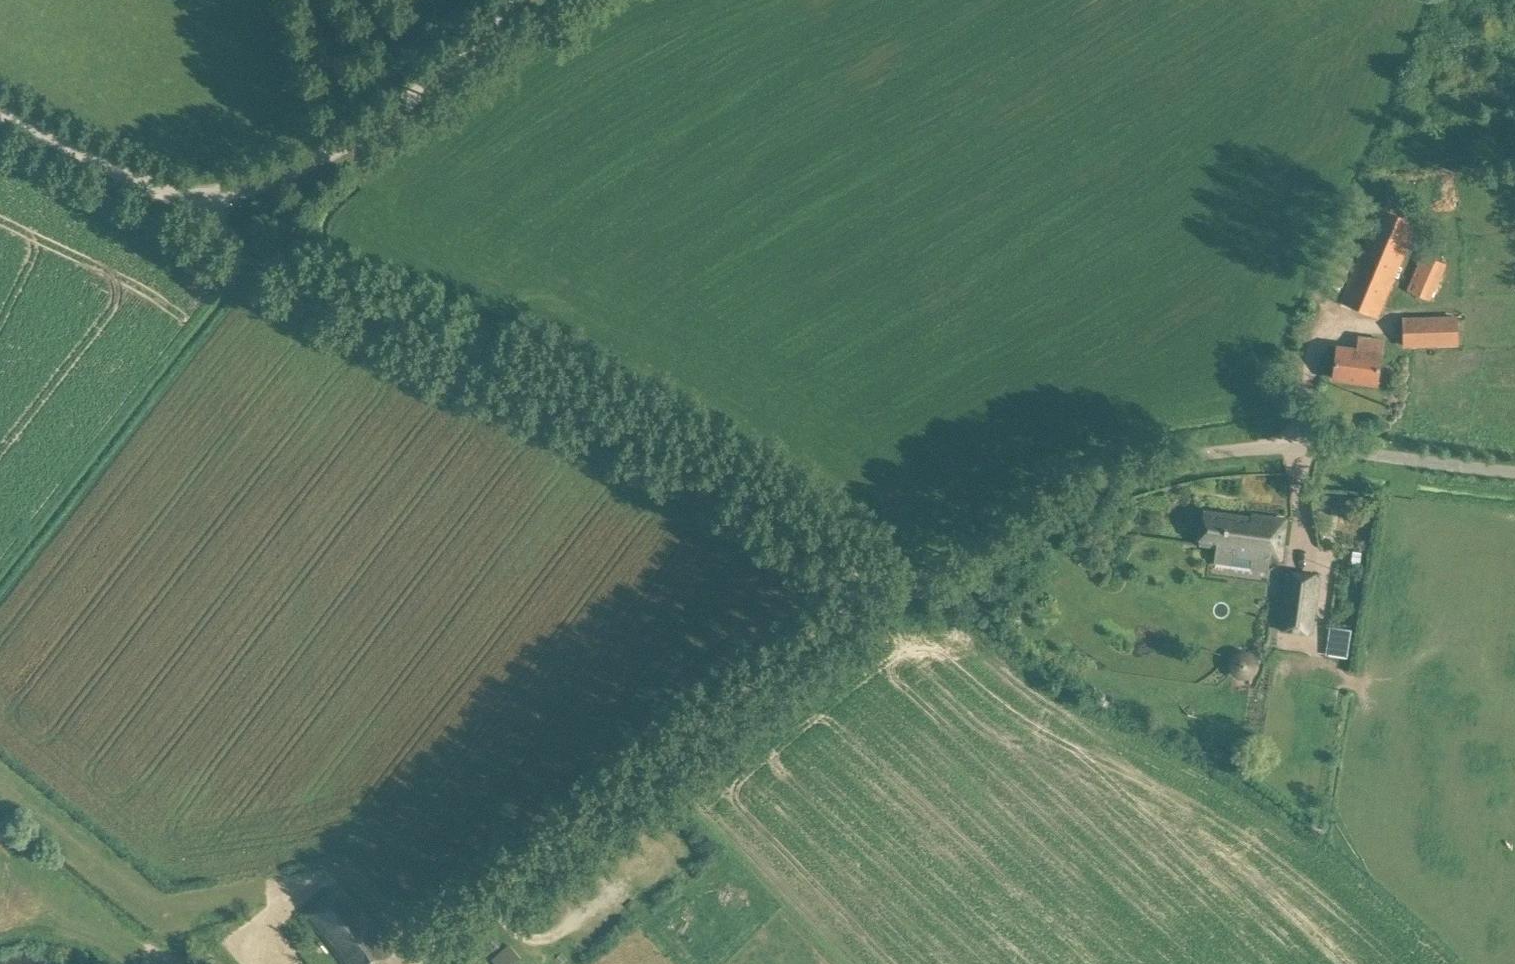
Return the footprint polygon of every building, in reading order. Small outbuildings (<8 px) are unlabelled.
[(1341,301),(1377,316),(1415,223),(1380,208),(1341,301)] [(278,231),(292,239),(298,229),(284,221),(281,226),(278,231)] [(1406,290),(1429,300),(1446,264),(1422,253),(1406,290)] [(1404,319),(1404,345),(1457,343),(1456,317),(1404,319)] [(1383,339),(1359,336),(1357,350),(1337,347),(1333,377),(1377,383),(1383,339)] [(1204,510),(1203,518),(1199,544),(1216,546),(1214,561),(1232,563),(1233,554),(1259,558),(1258,567),(1269,568),(1270,556),(1280,558),(1285,519),(1252,514),(1251,517),(1204,510)] [(1312,633),(1320,576),(1286,571),(1278,628),(1312,633)] [(1324,651),(1345,655),(1350,628),(1329,624),(1324,651)] [(342,890),(306,921),(344,963),(378,963),(394,950),(342,890)] [(491,958),(496,963),(523,963),(526,962),(508,943),(491,958)]
